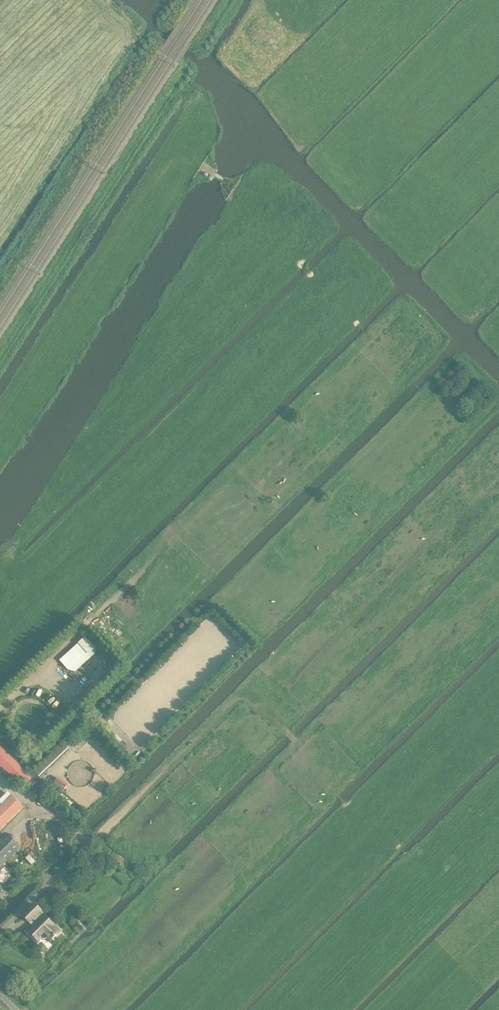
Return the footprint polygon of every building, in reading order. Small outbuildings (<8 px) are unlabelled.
[(4,770),(0,774),(6,780),(10,775),(27,792),(40,779),(33,772),(32,772),(30,774),(28,776),(0,747),(0,765),(4,770)] [(23,808),(12,797),(0,808),(0,832),(23,808)] [(21,849),(7,835),(0,842),(0,870),(21,849)] [(4,887),(0,891),(0,897),(3,900),(10,894),(4,887)] [(50,942),(60,932),(55,927),(44,917),(40,913),(41,911),(35,905),(23,917),(30,923),(31,922),(35,926),(29,932),(39,942),(42,939),(43,940),(46,940),(47,939),(50,942)]
